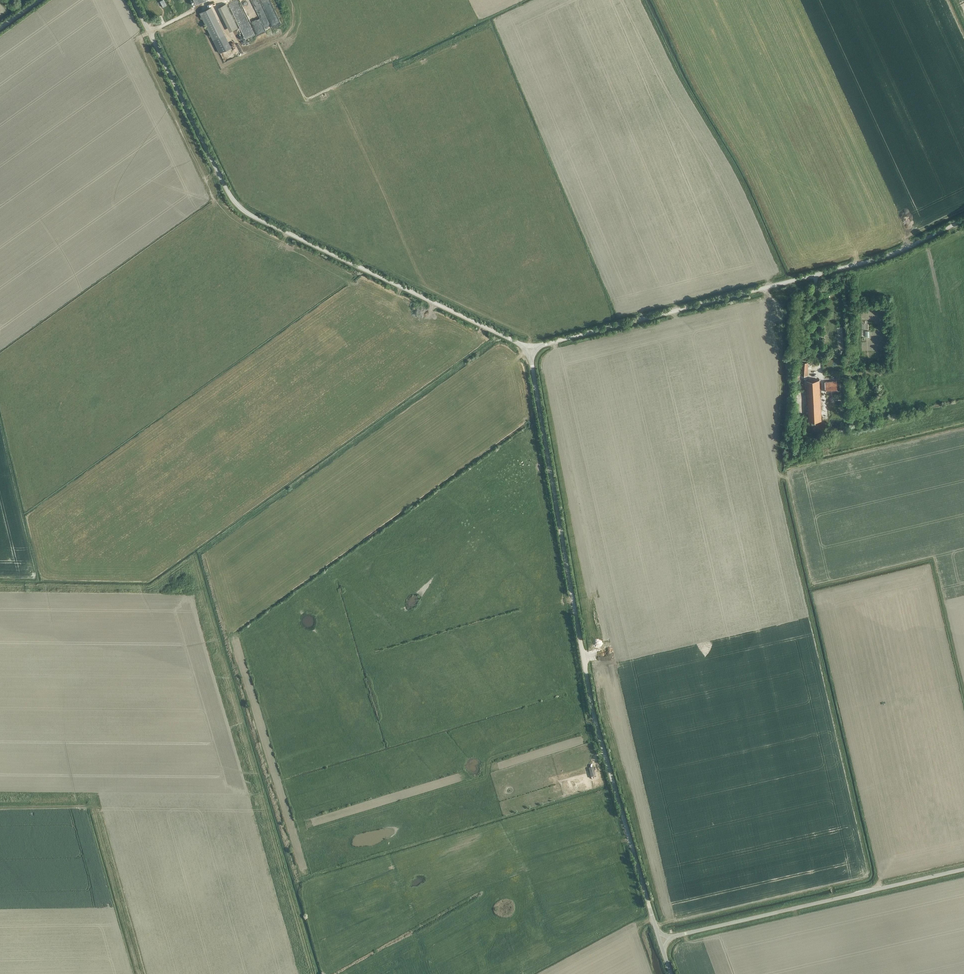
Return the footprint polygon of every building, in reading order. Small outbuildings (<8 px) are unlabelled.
[(232,30),(238,27),(226,3),(221,6),(232,30)] [(211,7),(200,12),(220,53),(231,47),(211,7)] [(821,382),(808,382),(809,422),(821,421),(821,382)] [(826,393),(838,393),(838,383),(825,384),(826,393)]
